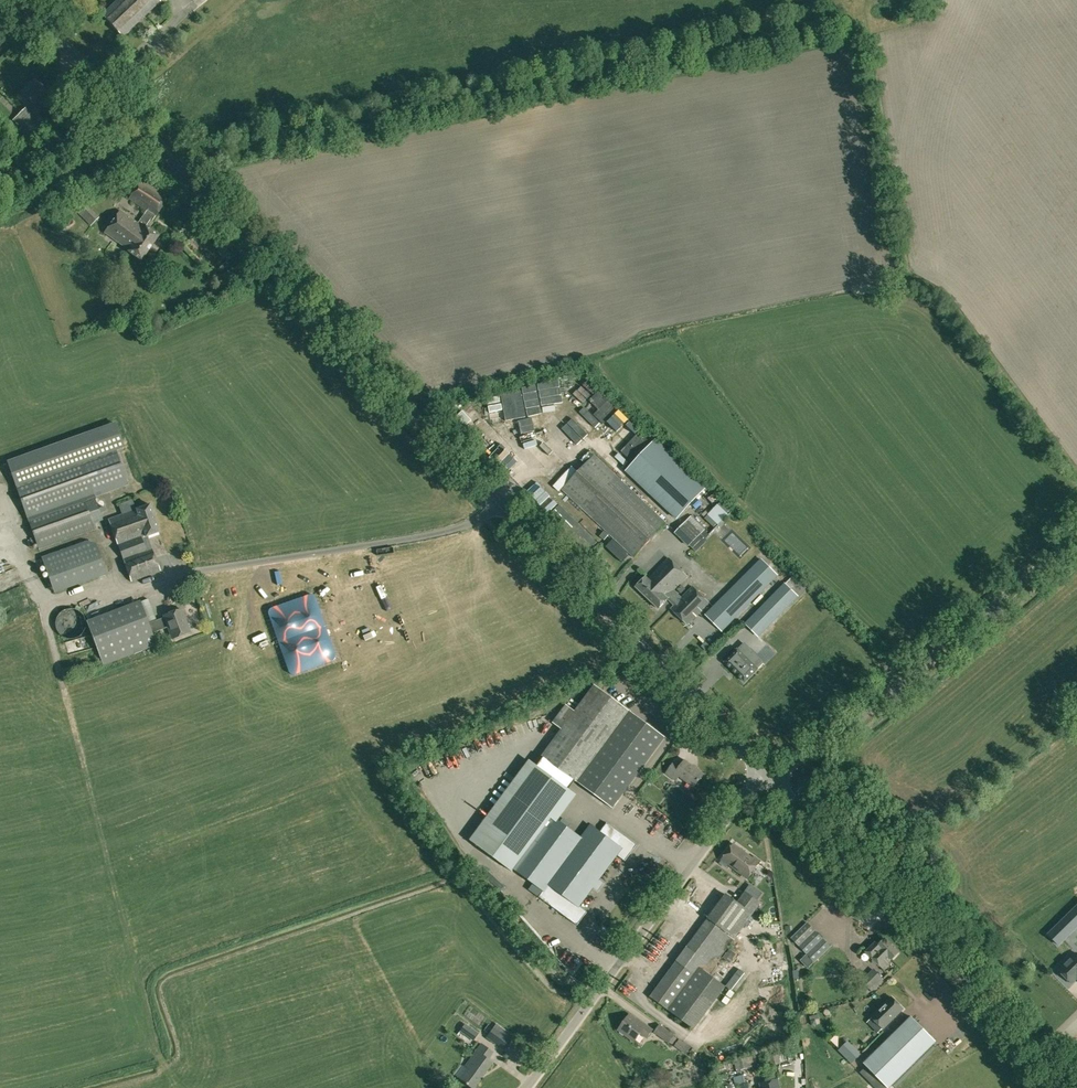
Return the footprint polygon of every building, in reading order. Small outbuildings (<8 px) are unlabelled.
[(123,36),(160,1),(159,0),(118,0),(103,14),(123,36)] [(21,91),(34,104),(47,92),(34,79),(21,91)] [(21,128),(19,130),(26,138),(40,124),(26,108),(18,116),(13,120),(21,128)] [(128,251),(141,261),(159,236),(146,226),(151,219),(153,220),(168,196),(142,178),(129,198),(146,211),(138,223),(120,210),(105,232),(129,250),(128,251)] [(76,211),(90,226),(99,217),(86,204),(85,205),(76,211)] [(217,264),(221,269),(227,265),(224,260),(217,264)] [(525,390),(525,398),(539,397),(538,390),(525,390)] [(583,409),(577,415),(594,431),(599,426),(583,409)] [(610,419),(607,409),(594,414),(598,424),(610,419)] [(103,519),(100,512),(106,510),(104,506),(99,508),(94,495),(127,483),(115,449),(123,446),(118,431),(10,470),(39,549),(94,529),(92,523),(103,519)] [(577,433),(568,443),(574,449),(583,439),(577,433)] [(706,487),(655,439),(627,471),(677,518),(706,487)] [(562,489),(634,557),(666,523),(594,455),(562,489)] [(501,461),(513,473),(518,468),(506,456),(501,461)] [(123,559),(131,581),(160,570),(147,536),(159,532),(150,504),(136,509),(108,519),(118,545),(123,558),(123,559)] [(690,545),(696,552),(708,540),(701,533),(706,529),(701,524),(702,523),(693,514),(691,516),(691,515),(675,533),(689,546),(690,545)] [(606,531),(599,538),(604,543),(611,536),(606,531)] [(745,561),(756,551),(738,532),(727,543),(745,561)] [(42,563),(52,594),(106,574),(95,544),(42,563)] [(185,548),(169,549),(170,561),(186,560),(185,548)] [(6,591),(2,581),(8,579),(0,555),(0,593),(6,591)] [(646,577),(636,587),(658,609),(668,599),(674,605),(671,609),(687,625),(709,602),(693,586),(682,597),(674,590),(688,576),(669,558),(648,579),(646,577)] [(762,559),(714,608),(729,623),(777,574),(762,559)] [(763,631),(775,619),(797,596),(786,585),(752,620),(763,631)] [(87,622),(103,665),(157,644),(141,601),(87,622)] [(56,623),(56,624),(56,625),(56,626),(56,628),(57,629),(57,630),(58,631),(59,633),(59,634),(60,635),(61,635),(62,636),(63,637),(65,637),(66,638),(67,638),(68,639),(70,639),(71,639),(74,638),(75,638),(76,638),(78,637),(79,637),(81,635),(82,634),(83,633),(83,632),(84,631),(85,630),(85,629),(86,627),(86,626),(86,625),(86,623),(86,622),(86,621),(86,619),(85,618),(85,617),(84,616),(83,615),(82,614),(81,613),(80,612),(79,611),(78,610),(77,610),(76,609),(75,609),(73,608),(72,608),(71,608),(68,609),(67,609),(65,609),(64,610),(63,610),(62,611),(61,612),(60,613),(59,614),(58,615),(57,616),(57,617),(56,619),(56,620),(56,621),(56,623)] [(163,615),(172,639),(191,632),(182,608),(163,615)] [(745,682),(759,669),(745,654),(751,648),(744,642),(724,662),(745,682)] [(539,897),(577,925),(586,912),(579,907),(617,854),(626,860),(637,844),(638,845),(638,844),(606,822),(606,823),(600,832),(591,825),(582,838),(553,817),(571,791),(569,789),(576,781),(613,809),(666,737),(595,684),(561,729),(542,755),(544,757),(538,765),(536,764),(476,844),(512,871),(514,868),(544,890),(539,897)] [(427,764),(432,776),(444,772),(440,759),(427,764)] [(679,776),(694,787),(704,774),(685,760),(681,765),(675,761),(666,773),(676,781),(679,776)] [(450,780),(462,780),(462,770),(450,770),(450,780)] [(685,799),(689,794),(683,790),(680,795),(685,799)] [(670,816),(657,821),(663,838),(676,833),(670,816)] [(759,833),(763,826),(758,823),(754,830),(759,833)] [(729,864),(748,879),(761,862),(754,857),(752,859),(734,844),(723,858),(730,863),(729,864)] [(677,1017),(694,1029),(726,986),(709,973),(760,904),(745,892),(737,903),(726,894),(650,997),(677,1017)] [(1046,931),(1056,941),(1076,921),(1076,901),(1046,931)] [(791,938),(807,954),(814,961),(830,946),(807,922),(791,938)] [(865,952),(882,969),(900,953),(886,938),(878,945),(875,942),(865,952)] [(653,951),(664,956),(669,946),(658,941),(653,951)] [(1076,953),(1059,970),(1072,984),(1076,979),(1076,953)] [(800,960),(808,968),(814,962),(806,954),(800,960)] [(861,981),(872,992),(877,986),(884,980),(873,969),(867,975),(861,981)] [(736,991),(751,1002),(755,996),(746,990),(755,978),(749,974),(736,991)] [(883,1028),(904,1009),(892,997),(872,1017),(883,1028)] [(619,1029),(634,1041),(640,1033),(647,1038),(653,1029),(644,1023),(643,1024),(630,1014),(619,1029)] [(881,1080),(889,1087),(936,1042),(912,1016),(864,1063),(867,1065),(881,1080)] [(459,1031),(473,1041),(479,1033),(465,1023),(459,1031)] [(486,1037),(504,1050),(514,1036),(495,1023),(486,1037)] [(654,1032),(669,1043),(675,1035),(660,1024),(654,1032)] [(674,1046),(686,1054),(691,1047),(680,1038),(674,1046)] [(861,1054),(848,1041),(838,1050),(851,1063),(861,1054)] [(472,1087),(473,1087),(492,1062),(488,1059),(493,1052),(481,1043),(465,1066),(469,1068),(460,1080),(472,1087)] [(758,1053),(761,1064),(767,1063),(764,1052),(758,1053)] [(736,1062),(738,1071),(759,1065),(757,1057),(736,1062)] [(881,1080),(867,1065),(860,1072),(875,1086),(881,1080)] [(668,1080),(677,1076),(675,1070),(666,1074),(668,1080)] [(746,1082),(743,1074),(737,1077),(739,1084),(746,1082)] [(762,1087),(781,1087),(778,1079),(761,1083),(762,1087)]
